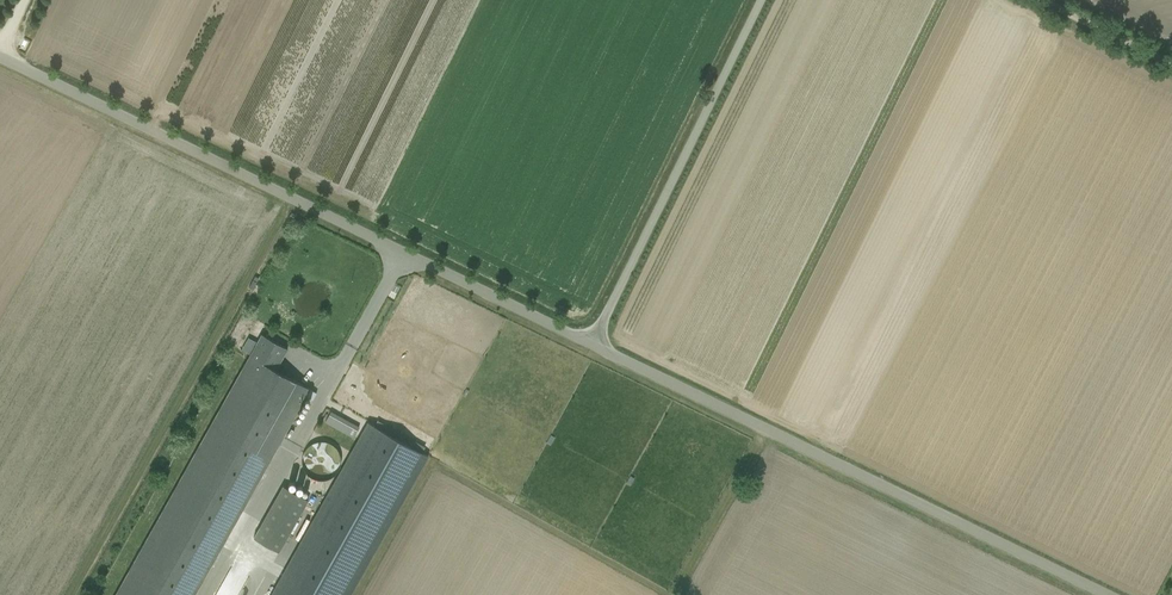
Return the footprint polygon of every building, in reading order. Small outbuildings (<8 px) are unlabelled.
[(250,355),(276,370),(287,349),(262,334),(250,355)] [(310,389),(276,370),(250,355),(116,594),(195,594),(310,389)] [(359,427),(352,423),(350,426),(329,414),(325,422),(353,438),(359,427)] [(429,456),(368,422),(271,594),(350,594),(429,456)] [(277,486),(252,540),(280,553),(305,498),(277,486)]
